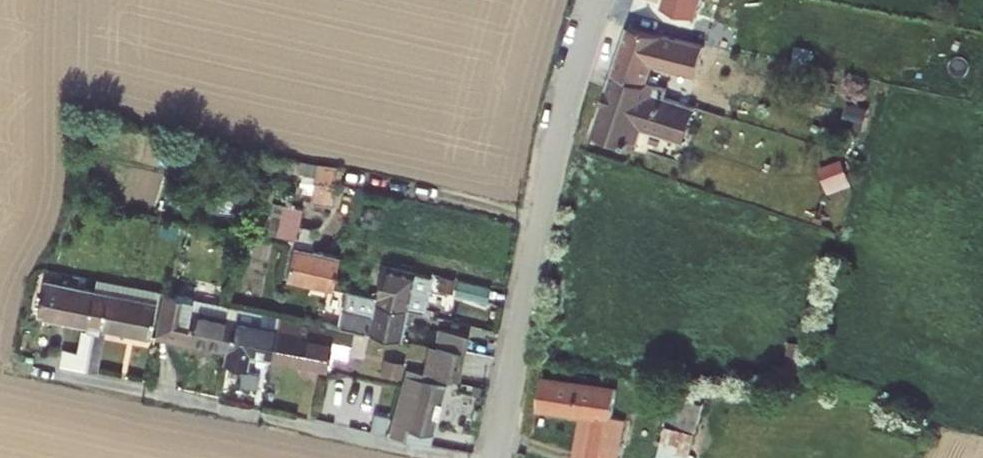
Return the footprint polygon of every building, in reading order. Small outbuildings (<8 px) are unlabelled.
[(661,37),(627,26),(613,73),(649,84),(661,37)] [(702,45),(664,37),(662,55),(697,65),(702,45)] [(656,89),(612,76),(591,136),(636,152),(642,130),(683,146),(698,108),(653,96),(656,89)] [(832,190),(855,181),(844,156),(821,165),(832,190)] [(319,165),(298,161),(296,172),(317,178),(313,200),(334,204),(337,186),(341,186),(343,171),(319,165)] [(289,278),(313,283),(334,288),(341,257),(312,250),(316,232),(300,228),(304,209),(289,206),(282,237),(297,240),(289,278)] [(378,298),(377,302),(409,310),(425,313),(433,278),(385,267),(378,298)] [(488,285),(458,278),(454,295),(484,302),(488,285)] [(106,308),(102,326),(152,335),(160,291),(98,279),(96,291),(93,306),(106,308)] [(93,306),(96,291),(45,281),(40,315),(96,325),(95,332),(100,333),(102,326),(106,308),(93,306)] [(333,326),(341,289),(334,288),(313,283),(311,290),(305,320),(333,326)] [(237,306),(226,305),(166,292),(158,336),(200,345),(198,355),(209,358),(212,347),(228,350),(236,309),(237,306)] [(341,327),(353,330),(403,340),(409,310),(377,302),(375,315),(345,311),(341,327)] [(274,359),(282,318),(236,309),(228,350),(226,362),(248,367),(251,355),(274,359)] [(341,327),(333,326),(305,320),(283,315),(282,318),(274,359),(299,364),(315,367),(328,370),(331,354),(348,357),(353,330),(341,327)] [(440,329),(436,347),(467,353),(470,337),(440,329)] [(112,335),(100,333),(95,332),(93,339),(87,338),(86,347),(97,349),(95,358),(89,357),(87,372),(104,375),(112,335)] [(97,349),(86,347),(85,354),(70,352),(66,369),(87,372),(89,357),(95,358),(97,349)] [(467,353),(436,347),(430,374),(460,380),(467,353)] [(406,374),(408,357),(391,355),(389,372),(406,374)] [(315,367),(299,364),(297,370),(301,375),(308,377),(313,374),(315,367)] [(543,375),(538,412),(583,421),(575,457),(621,457),(624,419),(613,419),(618,388),(543,375)] [(447,385),(411,378),(409,386),(402,385),(392,435),(433,444),(447,385)] [(390,429),(392,410),(376,408),(374,428),(390,429)] [(662,457),(689,457),(696,435),(663,426),(657,457),(662,457)]
